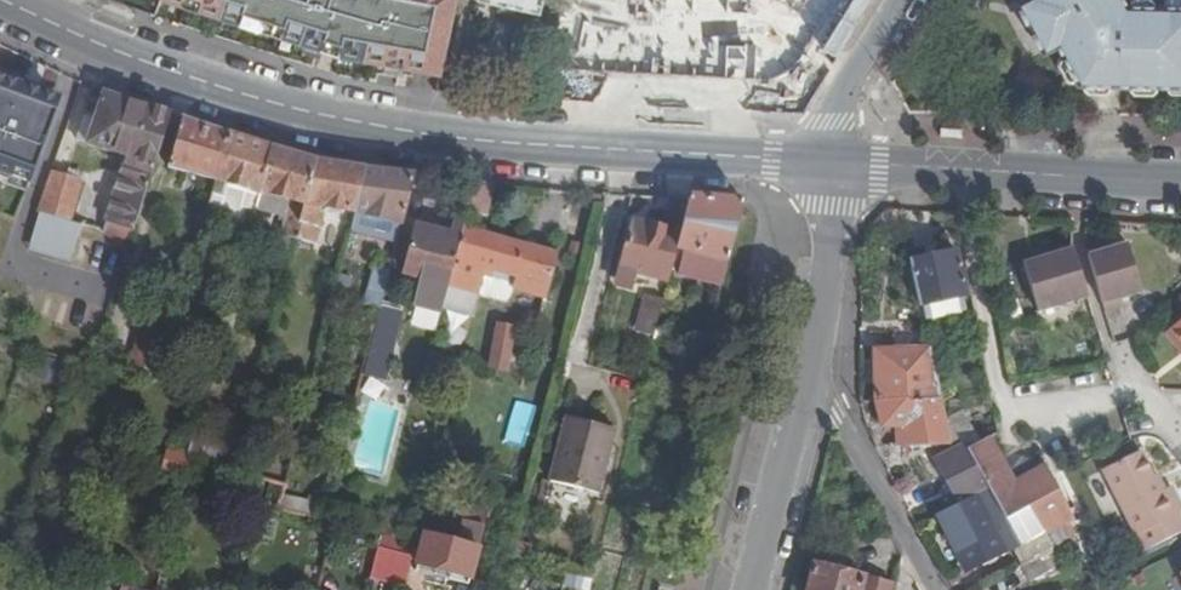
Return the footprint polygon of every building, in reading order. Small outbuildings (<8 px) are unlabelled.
[(338,55),(439,74),(454,0),(165,0),(338,55)] [(537,13),(540,0),(481,0),(537,13)] [(678,0),(578,0),(571,37),(669,55),(678,0)] [(820,82),(868,0),(840,0),(799,70),(820,82)] [(1026,0),(1019,0),(1015,2),(1042,52),(1052,47),(1026,0)] [(1124,5),(1121,0),(1026,0),(1052,47),(1056,44),(1077,82),(1180,85),(1180,6),(1124,5)] [(708,13),(701,79),(771,85),(777,19),(708,13)] [(0,76),(0,174),(28,185),(52,121),(49,120),(57,98),(38,90),(34,99),(19,93),(22,85),(0,76)] [(38,90),(22,85),(19,93),(34,99),(38,90)] [(94,120),(85,117),(78,140),(127,156),(102,232),(128,252),(168,123),(171,114),(103,92),(94,88),(87,112),(96,115),(94,120)] [(87,112),(85,117),(94,120),(96,115),(87,112)] [(182,117),(171,114),(168,123),(180,126),(182,117)] [(215,182),(229,133),(182,117),(180,126),(167,168),(215,182)] [(256,208),(273,147),(229,133),(215,182),(205,214),(250,229),(256,208)] [(297,239),(317,160),(273,147),(256,208),(285,216),(273,257),(291,262),(297,239)] [(355,211),(366,168),(317,160),(297,239),(315,244),(324,212),(329,214),(331,207),(355,211)] [(415,174),(366,168),(355,211),(350,231),(397,243),(415,174)] [(51,171),(36,212),(39,213),(70,221),(82,178),(67,175),(51,171)] [(473,181),(466,211),(486,216),(493,183),(473,181)] [(690,198),(681,232),(677,248),(684,250),(677,274),(721,285),(743,201),(690,198)] [(39,213),(29,250),(71,262),(82,225),(70,221),(39,213)] [(620,273),(634,277),(635,271),(669,279),(677,248),(681,232),(634,220),(620,273)] [(442,309),(447,287),(462,226),(462,224),(455,222),(452,234),(416,225),(404,275),(420,279),(413,307),(441,313),(442,309)] [(462,226),(447,287),(442,309),(472,316),(477,295),(501,301),(507,301),(511,296),(513,290),(546,299),(558,253),(505,240),(462,226)] [(1141,292),(1126,242),(1087,254),(1104,311),(1123,306),(1121,299),(1141,292)] [(1087,298),(1072,248),(1023,263),(1038,313),(1087,298)] [(967,297),(956,250),(909,260),(920,307),(931,305),(935,319),(968,312),(965,297),(967,297)] [(381,309),(381,305),(390,270),(376,266),(366,305),(381,309)] [(631,287),(634,277),(620,273),(618,283),(631,287)] [(646,294),(636,331),(655,336),(664,299),(646,294)] [(403,311),(381,305),(381,309),(364,376),(385,381),(403,311)] [(129,362),(159,371),(174,321),(143,312),(129,362)] [(1166,332),(1180,350),(1180,320),(1166,332)] [(514,328),(497,325),(489,369),(507,372),(510,357),(509,355),(514,328)] [(946,423),(926,334),(894,334),(894,350),(875,350),(876,401),(883,426),(898,425),(899,445),(950,444),(946,423)] [(526,449),(535,406),(514,401),(505,445),(526,449)] [(974,438),(963,414),(946,423),(950,444),(961,438),(964,443),(974,438)] [(996,427),(994,414),(985,419),(991,429),(996,427)] [(598,494),(615,429),(566,417),(549,481),(598,494)] [(238,436),(195,424),(186,456),(191,458),(229,469),(238,436)] [(988,438),(998,433),(996,427),(991,429),(974,438),(964,443),(964,445),(967,449),(988,438)] [(1076,521),(1042,460),(1015,475),(1018,481),(1013,483),(988,438),(967,449),(989,488),(1020,545),(1044,532),(1047,536),(1064,527),(1076,521)] [(989,488),(967,449),(964,445),(935,460),(958,504),(989,488)] [(1178,513),(1180,512),(1180,510),(1170,487),(1164,489),(1160,492),(1152,477),(1140,451),(1102,470),(1141,551),(1180,532),(1180,519),(1178,513)] [(241,452),(236,471),(254,476),(259,456),(241,452)] [(1164,489),(1157,474),(1152,477),(1160,492),(1164,489)] [(1020,545),(989,488),(958,504),(936,515),(965,571),(1015,545),(1024,562),(1052,546),(1047,536),(1044,532),(1020,545)] [(332,502),(312,497),(310,502),(282,495),(281,501),(285,508),(327,519),(332,502)] [(461,496),(461,497),(457,515),(487,524),(493,505),(461,496)] [(445,574),(444,580),(467,586),(483,527),(470,524),(464,547),(423,536),(413,572),(436,578),(438,572),(445,574)] [(1052,546),(1069,537),(1064,527),(1047,536),(1052,546)] [(382,533),(379,546),(413,555),(417,541),(387,534),(382,533)] [(413,555),(379,546),(371,577),(405,585),(413,555)] [(1030,581),(1062,562),(1052,546),(1024,562),(1020,564),(1030,581)] [(895,584),(865,576),(816,563),(809,589),(893,589),(895,584)] [(436,578),(444,580),(445,574),(438,572),(436,578)] [(578,577),(575,587),(585,589),(589,589),(592,580),(578,577)]
